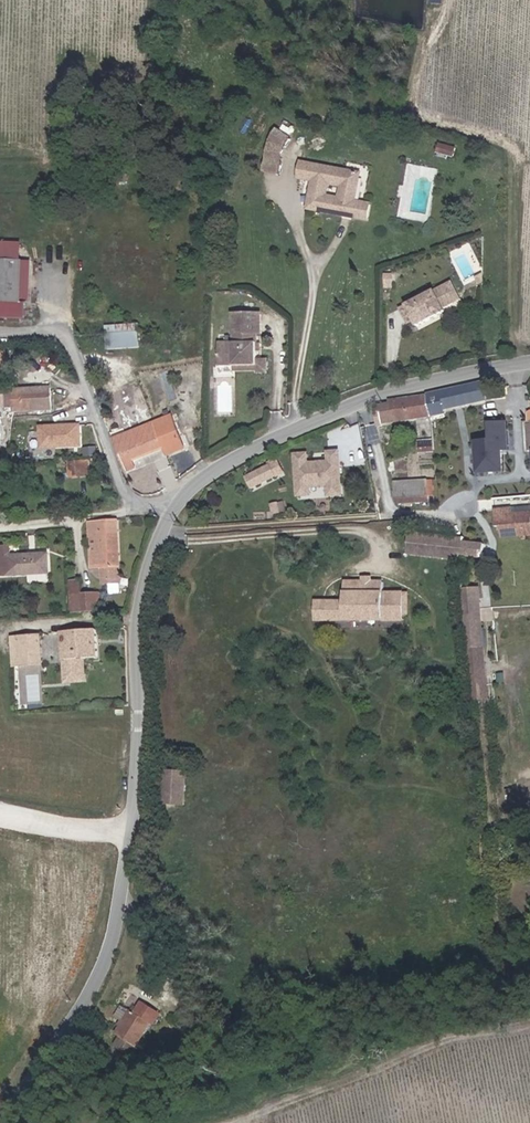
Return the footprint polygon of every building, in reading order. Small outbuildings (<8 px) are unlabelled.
[(267,174),(283,175),(288,130),(272,128),(267,174)] [(465,151),(449,147),(447,154),(463,159),(465,151)] [(361,204),(365,177),(307,167),(304,182),(317,184),(312,212),(373,222),(375,206),(361,204)] [(23,318),(23,301),(18,301),(18,297),(26,297),(26,287),(18,287),(19,260),(0,259),(0,318),(23,318)] [(412,323),(416,330),(419,335),(447,319),(446,317),(455,312),(445,294),(401,318),(406,327),(412,323)] [(248,317),(248,335),(241,335),(240,346),(225,345),(225,368),(240,368),(263,369),(263,363),(264,336),(268,337),(269,317),(248,317)] [(412,323),(406,327),(410,333),(416,330),(412,323)] [(131,359),(131,336),(100,337),(101,358),(131,359)] [(263,369),(240,368),(240,373),(263,374),(263,376),(274,376),(274,363),(263,363),(263,369)] [(470,391),(472,406),(489,404),(488,388),(470,391)] [(21,391),(25,413),(53,409),(50,389),(21,391)] [(470,391),(460,393),(461,407),(472,406),(470,391)] [(461,407),(460,393),(446,395),(448,409),(461,407)] [(5,407),(13,408),(16,396),(7,394),(5,407)] [(385,426),(387,426),(430,420),(431,425),(436,424),(435,412),(432,397),(419,400),(420,403),(398,407),(382,414),(385,426)] [(480,436),(480,466),(486,466),(504,465),(506,447),(510,447),(510,422),(496,421),(495,437),(490,437),(480,436)] [(41,447),(84,448),(84,423),(41,423),(41,447)] [(144,442),(140,437),(118,447),(134,481),(143,475),(140,469),(165,456),(170,467),(186,459),(169,423),(145,435),(148,439),(144,442)] [(311,450),(295,451),(298,497),(329,495),(329,496),(346,495),(343,448),(328,449),(329,459),(312,460),(311,450)] [(280,458),(246,475),(253,489),(287,472),(280,458)] [(76,465),(76,480),(92,479),(91,465),(76,465)] [(433,499),(431,484),(403,488),(403,503),(433,499)] [(507,514),(508,524),(501,525),(502,535),(529,533),(529,512),(507,514)] [(507,514),(496,514),(497,525),(501,525),(508,524),(507,514)] [(124,583),(123,525),(93,527),(94,572),(102,573),(104,590),(112,589),(112,584),(124,583)] [(433,557),(435,536),(416,534),(414,555),(433,557)] [(444,558),(447,538),(435,536),(433,557),(444,558)] [(470,540),(447,538),(444,558),(466,560),(467,557),(472,557),(471,543),(470,540)] [(490,545),(471,543),(472,557),(488,559),(490,545)] [(3,581),(56,578),(54,559),(14,562),(13,552),(2,553),(3,581)] [(372,583),(353,583),(353,603),(334,603),(334,618),(363,618),(363,612),(388,612),(388,618),(402,618),(402,612),(409,612),(409,595),(389,595),(389,583),(379,583),(372,583)] [(467,619),(484,619),(485,587),(467,587),(467,619)] [(69,594),(71,623),(82,622),(80,593),(69,594)] [(97,603),(86,605),(86,622),(99,621),(97,603)] [(325,603),(324,618),(334,618),(334,603),(325,603)] [(74,680),(94,679),(94,665),(109,664),(106,634),(72,637),(74,680)] [(29,641),(30,669),(51,668),(49,641),(29,641)] [(74,687),(94,686),(94,679),(74,680),(74,687)] [(167,769),(166,804),(188,805),(189,769),(167,769)] [(129,1015),(127,1013),(111,1037),(114,1039),(109,1048),(126,1059),(132,1052),(129,1050),(146,1027),(148,1028),(154,1018),(137,1006),(131,1016),(129,1015)]
